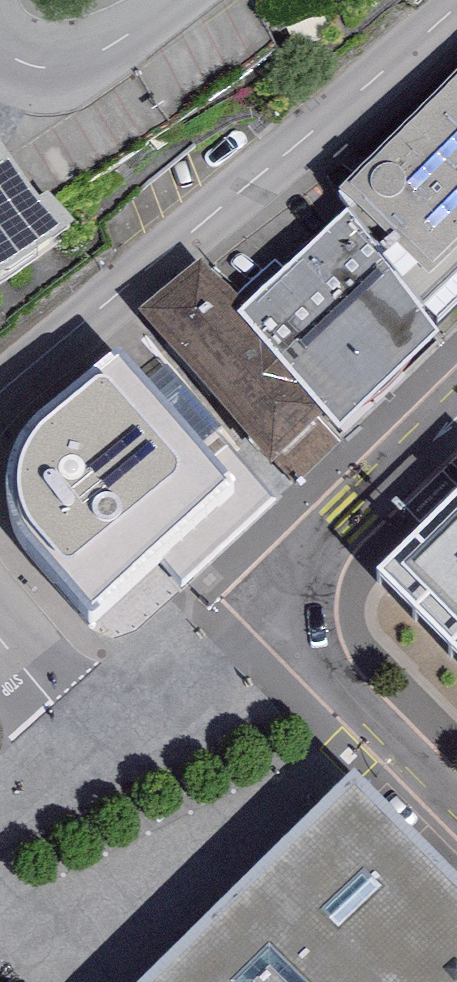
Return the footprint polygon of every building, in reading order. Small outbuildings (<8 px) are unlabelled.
[(339,210),(424,334),(456,301),(456,94),(339,210)] [(76,227),(49,178),(43,182),(0,125),(0,281),(76,227)] [(439,362),(347,229),(288,286),(251,322),(237,335),(335,454),(338,459),(439,362)] [(237,308),(200,269),(136,320),(271,487),(283,477),(295,488),(335,454),(237,335),(251,322),(237,308)] [(276,273),(237,308),(251,322),(288,286),(276,273)] [(237,492),(117,346),(28,421),(16,440),(8,461),(5,483),(5,501),(11,520),(18,534),(91,625),(237,492)] [(379,598),(456,678),(456,522),(379,598)] [(136,981),(456,981),(456,873),(354,768),(136,981)]
